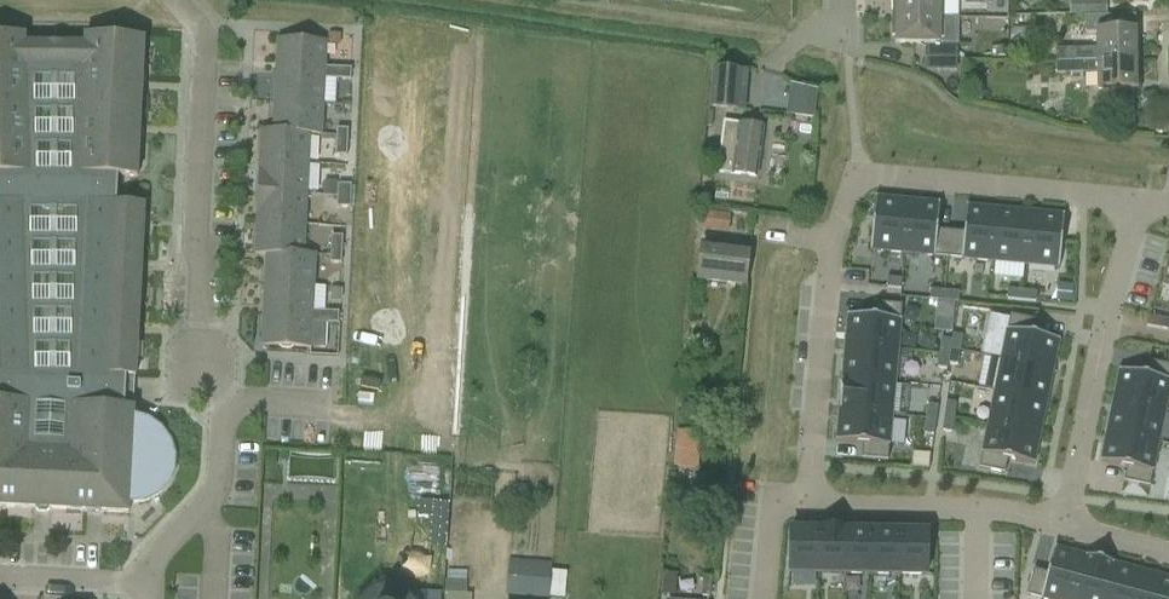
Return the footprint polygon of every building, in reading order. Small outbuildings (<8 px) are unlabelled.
[(889,17),(958,18),(959,0),(890,0),(889,17)] [(1107,0),(1070,0),(1070,16),(1084,16),(1106,15),(1106,0),(1107,0)] [(1039,54),(1039,62),(1055,62),(1134,59),(1133,33),(1133,15),(1106,15),(1084,16),(1085,35),(1096,34),(1097,56),(1088,56),(1088,51),(1054,52),(1054,53),(1039,54)] [(893,44),(925,44),(925,59),(958,59),(958,18),(889,17),(889,36),(893,36),(893,44)] [(1027,29),(1010,29),(1010,51),(1027,51),(1027,29)] [(25,46),(24,37),(0,38),(0,508),(21,509),(37,510),(39,513),(46,514),(49,511),(86,512),(101,513),(129,515),(129,505),(145,503),(158,497),(169,486),(174,471),(175,456),(171,441),(161,429),(149,422),(134,418),(134,409),(125,409),(127,378),(136,378),(144,206),(116,205),(118,177),(137,178),(144,40),(85,37),(84,46),(25,46)] [(277,41),(276,66),(325,69),(326,43),(311,42),(306,38),(298,37),(293,41),(277,41)] [(1055,76),(1099,74),(1099,91),(1136,89),(1134,59),(1055,62),(1055,76)] [(323,103),(324,80),(325,69),(276,66),(274,101),(323,103)] [(325,69),(324,80),(338,81),(339,69),(325,69)] [(339,69),(338,81),(351,81),(351,70),(339,69)] [(715,69),(712,109),(737,111),(740,71),(715,69)] [(784,84),(782,114),(812,115),(814,85),(784,84)] [(274,101),(273,132),(310,136),(321,136),(323,103),(274,101)] [(764,128),(724,122),(718,172),(757,178),(764,128)] [(337,130),(336,141),(348,142),(348,131),(337,130)] [(309,164),(310,136),(273,132),(261,131),(260,161),(309,164)] [(336,141),(335,157),(347,157),(348,142),(336,141)] [(260,161),(258,191),(307,194),(309,164),(260,161)] [(338,186),(337,197),(351,197),(352,186),(338,186)] [(305,225),(307,194),(258,191),(257,222),(305,225)] [(337,197),(337,209),(351,210),(351,197),(337,197)] [(876,197),(871,250),(905,253),(910,200),(876,197)] [(910,200),(905,253),(948,258),(951,232),(938,231),(940,203),(910,200)] [(951,232),(948,258),(992,262),(997,209),(967,206),(964,233),(951,232)] [(997,209),(992,262),(1026,265),(1031,212),(997,209)] [(699,230),(729,233),(732,216),(701,212),(699,230)] [(1031,212),(1026,265),(1060,268),(1065,215),(1031,212)] [(255,255),(266,255),(304,255),(305,225),(257,222),(255,255)] [(331,237),(331,250),(342,250),(343,238),(331,237)] [(751,248),(702,242),(697,282),(746,288),(751,248)] [(331,250),(330,264),(342,265),(342,250),(331,250)] [(315,256),(304,255),(266,255),(265,283),(314,285),(315,256)] [(888,278),(887,287),(901,289),(902,279),(888,278)] [(265,283),(264,310),(312,312),(314,285),(265,283)] [(1009,289),(1008,299),(1022,300),(1023,291),(1009,289)] [(931,290),(930,299),(936,300),(945,301),(946,291),(931,290)] [(946,291),(945,301),(953,301),(959,302),(960,292),(946,291)] [(1023,291),(1022,300),(1037,302),(1038,292),(1023,291)] [(950,333),(953,301),(945,301),(936,300),(933,331),(939,332),(950,333)] [(848,314),(845,346),(898,351),(903,304),(876,302),(875,316),(848,314)] [(362,303),(362,327),(416,328),(416,305),(362,303)] [(312,312),(264,310),(262,346),(311,349),(312,323),(312,312)] [(312,312),(312,323),(327,324),(328,312),(312,312)] [(328,312),(327,324),(339,324),(339,313),(328,312)] [(1011,314),(1002,360),(1054,371),(1060,339),(1034,334),(1037,319),(1011,314)] [(1149,316),(1147,325),(1161,328),(1163,319),(1149,316)] [(416,328),(362,327),(361,351),(415,353),(416,328)] [(953,332),(951,347),(960,348),(962,333),(953,332)] [(942,339),(940,353),(950,354),(950,349),(951,340),(942,339)] [(845,346),(843,378),(896,382),(898,351),(845,346)] [(950,354),(948,363),(958,364),(960,350),(950,349),(950,354)] [(940,353),(938,368),(948,369),(948,363),(950,354),(940,353)] [(1114,400),(1166,411),(1168,396),(1168,362),(1150,358),(1146,374),(1120,369),(1114,400)] [(1002,360),(996,391),(1048,402),(1054,371),(1002,360)] [(843,378),(840,409),(893,414),(896,382),(843,378)] [(996,391),(989,422),(1041,433),(1048,402),(996,391)] [(1114,400),(1108,431),(1160,441),(1166,411),(1114,400)] [(947,402),(945,417),(955,418),(957,404),(947,402)] [(929,405),(927,419),(936,420),(938,406),(929,405)] [(840,409),(837,441),(863,444),(862,458),(889,461),(893,414),(840,409)] [(945,417),(943,431),(953,432),(955,418),(945,417)] [(927,419),(925,434),(935,435),(936,420),(927,419)] [(989,422),(980,468),(1006,473),(1009,459),(1035,464),(1041,433),(989,422)] [(1108,431),(1101,462),(1128,467),(1125,481),(1151,486),(1154,472),(1160,441),(1108,431)] [(699,470),(701,452),(675,449),(673,467),(699,470)] [(287,478),(335,480),(336,452),(288,450),(287,478)] [(420,500),(419,514),(434,515),(435,501),(420,500)] [(791,529),(790,573),(818,573),(819,530),(791,529)] [(819,530),(818,573),(845,574),(846,530),(819,530)] [(846,530),(845,574),(873,574),(873,530),(846,530)] [(873,530),(873,574),(900,574),(901,531),(873,530)] [(901,531),(900,574),(928,575),(928,531),(901,531)] [(1027,595),(1042,598),(1075,598),(1086,556),(1056,548),(1048,576),(1034,572),(1027,595)] [(1075,598),(1107,598),(1117,564),(1086,556),(1075,598)] [(505,597),(537,598),(549,598),(552,563),(508,560),(505,597)] [(1107,598),(1139,598),(1147,572),(1117,564),(1107,598)] [(1139,598),(1168,598),(1168,578),(1147,572),(1139,598)] [(661,573),(659,593),(675,595),(677,574),(661,573)] [(703,577),(701,597),(710,597),(712,577),(703,577)] [(466,595),(467,581),(445,580),(445,594),(466,595)]
